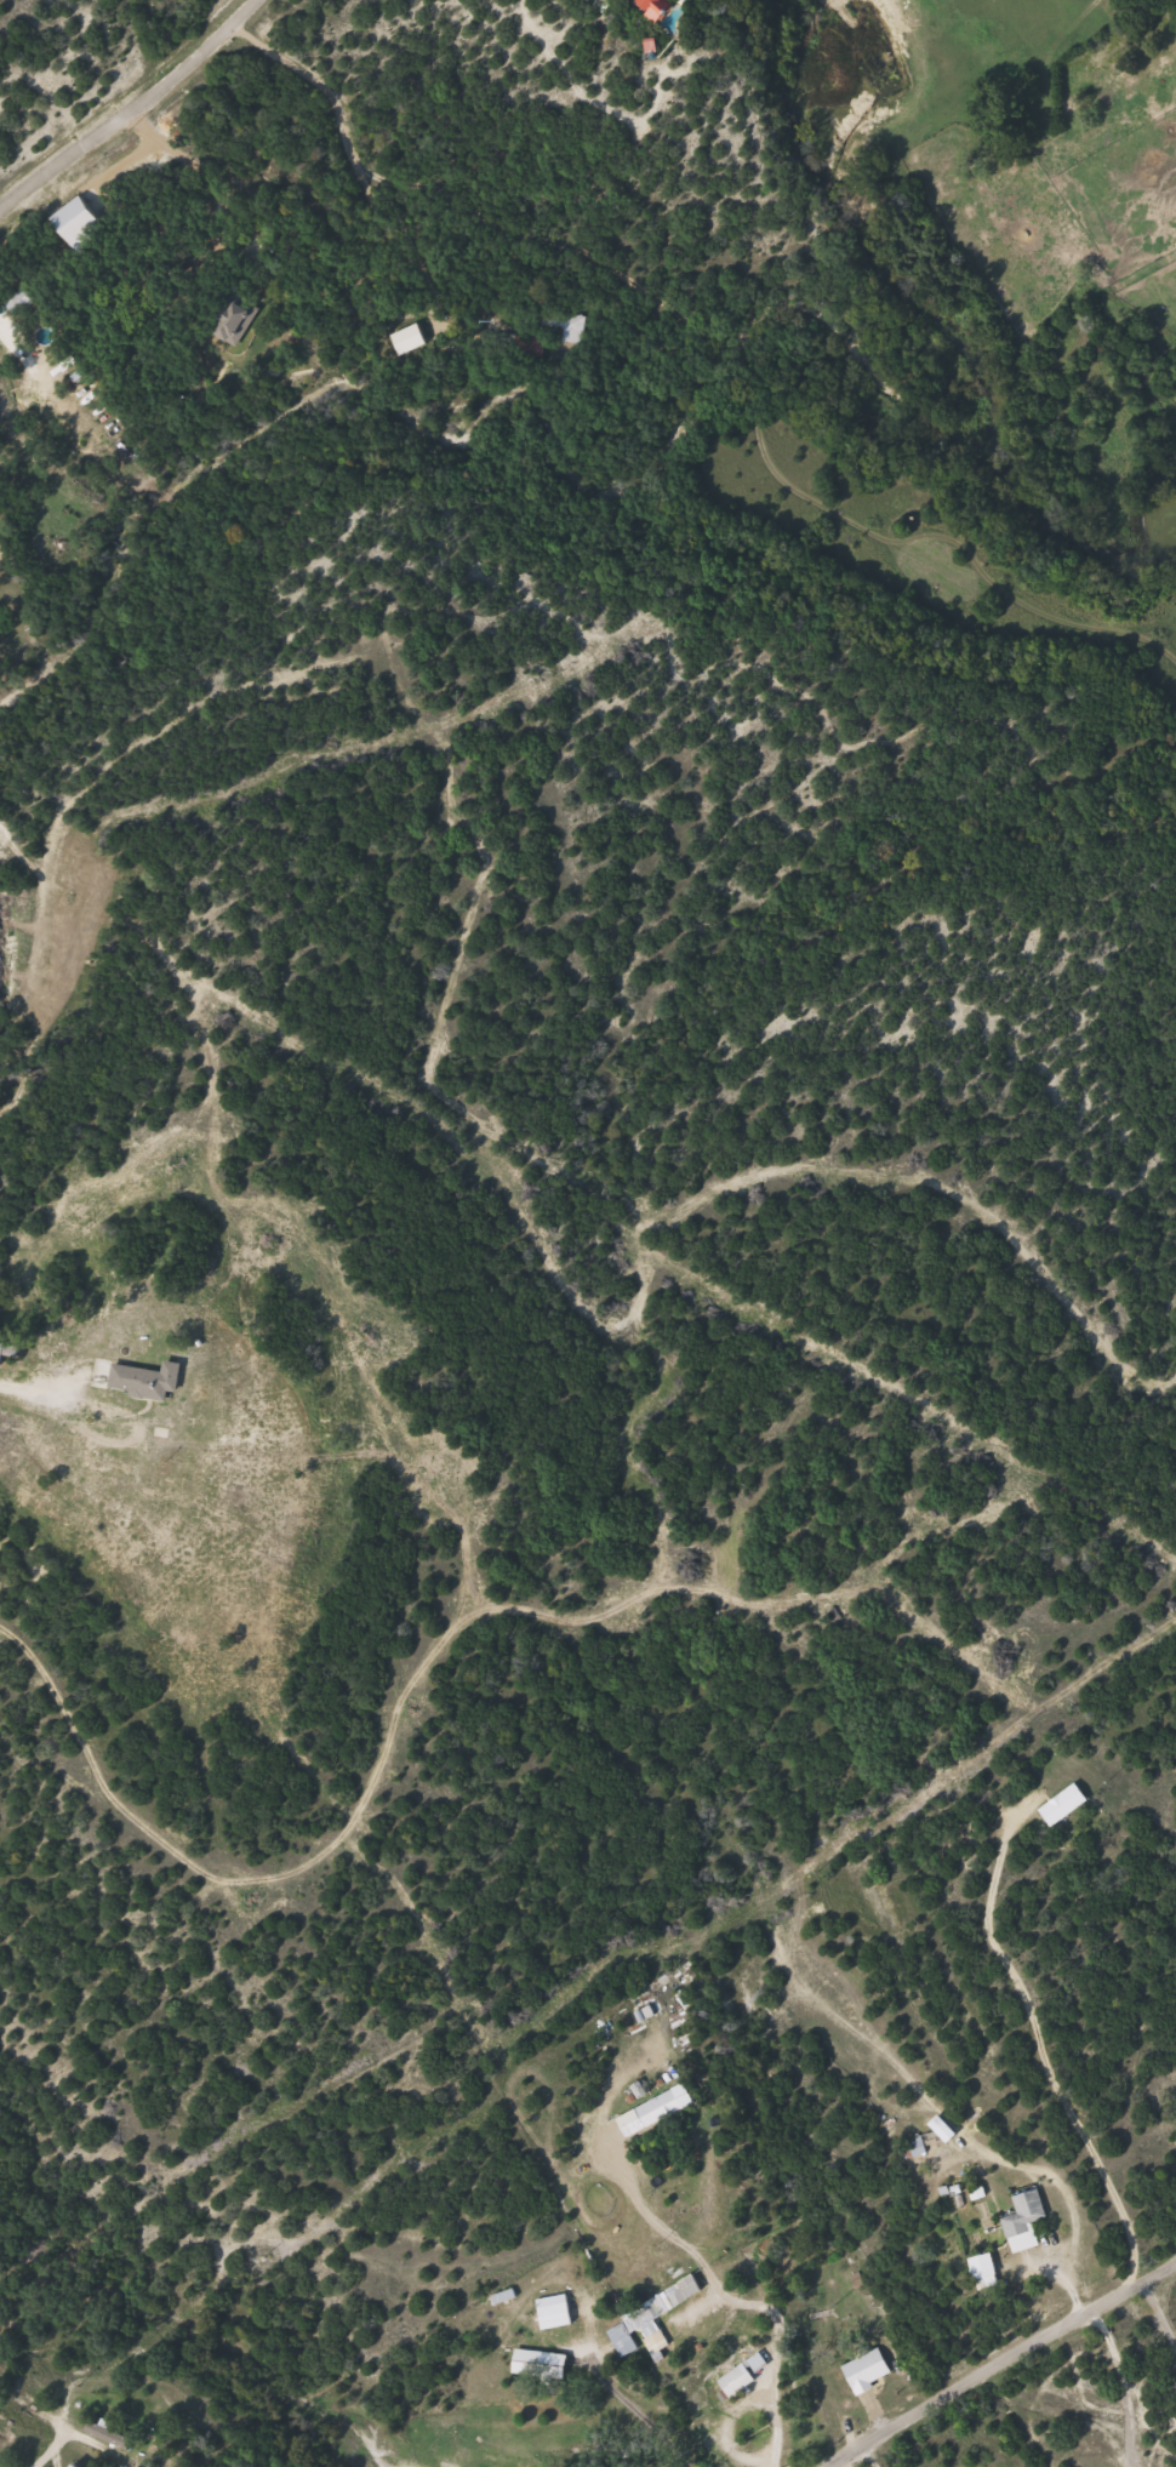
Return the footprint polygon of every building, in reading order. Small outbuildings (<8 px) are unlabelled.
[(647,19),(647,0),(677,0),(677,19),(647,19)] [(15,299),(27,287),(40,301),(28,313),(15,299)] [(210,333),(226,295),(257,308),(242,347),(210,333)] [(588,315),(586,344),(567,343),(569,326),(548,324),(549,312),(588,315)] [(550,358),(519,358),(519,335),(550,335),(550,358)] [(97,1360),(183,1375),(178,1401),(92,1387),(97,1360)] [(1041,1810),(1079,1783),(1092,1801),(1055,1828),(1041,1810)] [(640,2111),(679,2090),(690,2111),(650,2131),(640,2111)] [(906,2160),(902,2146),(925,2140),(929,2154),(906,2160)] [(1016,2254),(1006,2218),(1022,2215),(1017,2197),(1043,2189),(1050,2217),(1035,2222),(1043,2246),(1016,2254)] [(1003,2286),(981,2290),(975,2257),(997,2254),(1003,2286)] [(626,2317),(698,2277),(708,2292),(657,2320),(677,2354),(662,2362),(644,2329),(635,2334),(644,2348),(628,2358),(613,2331),(629,2323),(626,2317)] [(578,2325),(546,2330),(541,2300),(572,2295),(578,2325)] [(846,2365),(883,2349),(895,2377),(858,2393),(846,2365)] [(572,2352),(572,2377),(520,2376),(520,2351),(572,2352)] [(757,2372),(761,2380),(735,2399),(721,2382),(761,2352),(770,2364),(757,2372)] [(92,2432),(96,2422),(131,2437),(127,2446),(92,2432)]
